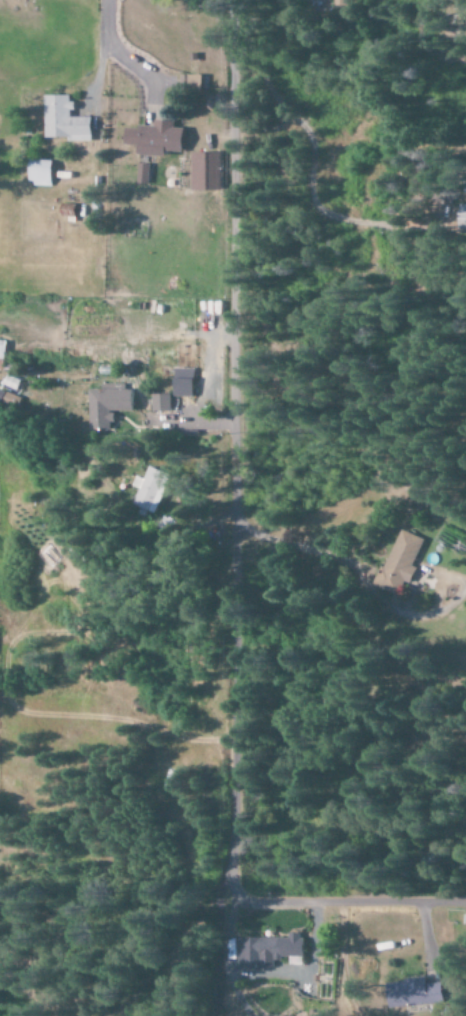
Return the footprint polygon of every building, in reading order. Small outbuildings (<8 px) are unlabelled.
[(48,138),(70,138),(70,142),(94,141),(94,117),(75,117),(74,95),(48,95),(48,138)] [(188,128),(177,128),(178,121),(158,120),(158,127),(132,126),(131,145),(144,146),(143,155),(170,156),(171,151),(187,151),(188,128)] [(223,190),(222,152),(194,152),(195,191),(223,190)] [(54,161),(32,160),(31,184),(53,185),(54,161)] [(150,164),(138,163),(137,184),(150,185),(150,164)] [(192,396),(191,367),(171,368),(172,396),(192,396)] [(88,431),(113,431),(113,410),(130,410),(129,389),(87,389),(88,431)] [(165,394),(151,395),(151,411),(166,411),(165,394)] [(134,476),(131,486),(138,488),(132,505),(154,513),(169,474),(147,466),(142,479),(134,476)] [(452,548),(457,536),(438,528),(433,539),(452,548)] [(411,566),(423,539),(399,529),(374,585),(393,594),(399,580),(408,583),(414,567),(411,566)] [(238,937),(237,969),(253,969),(253,966),(271,966),(271,958),(300,958),(300,933),(286,933),(286,938),(238,937)] [(384,981),(386,1007),(440,1004),(438,983),(424,984),(424,979),(384,981)]
